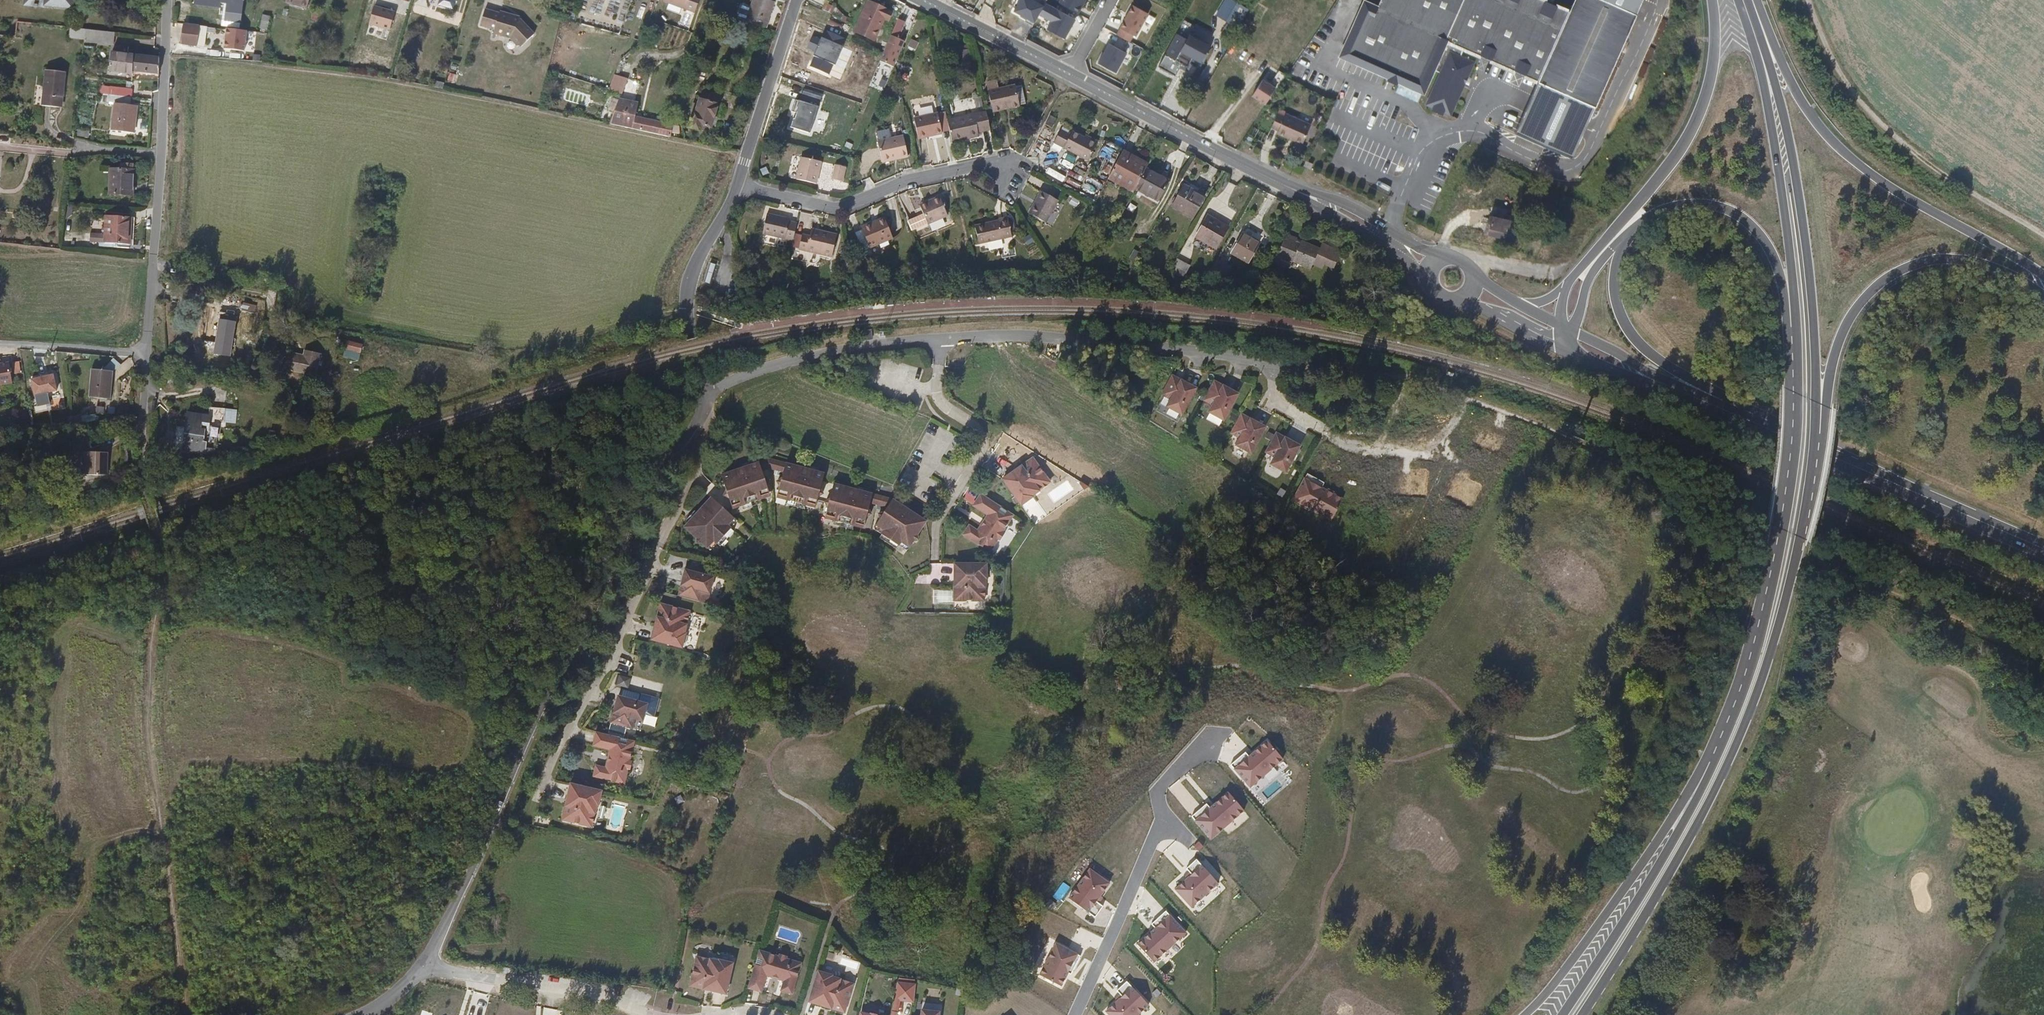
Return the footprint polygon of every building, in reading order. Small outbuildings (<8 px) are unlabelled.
[(43,8),(73,11),(74,0),(44,0),(43,8)] [(195,5),(227,8),(226,19),(241,21),(243,0),(195,0),(195,5)] [(288,4),(309,8),(311,0),(289,0),(288,4)] [(702,0),(667,0),(666,3),(698,13),(702,0)] [(769,29),(778,2),(773,0),(755,0),(748,22),(769,29)] [(889,9),(868,0),(867,0),(853,32),(875,42),(885,19),(889,11),(889,9)] [(1085,0),(1061,0),(1060,3),(1079,12),(1085,0)] [(1217,14),(1236,24),(1245,6),(1234,0),(1224,0),(1217,14)] [(1378,5),(1367,0),(1362,0),(1351,25),(1337,57),(1384,78),(1386,79),(1385,81),(1398,86),(1399,84),(1425,95),(1435,71),(1438,73),(1424,104),(1433,108),(1432,110),(1443,114),(1444,112),(1450,115),(1474,62),(1460,56),(1463,50),(1483,59),(1537,82),(1595,108),(1637,14),(1605,0),(1573,0),(1569,8),(1550,0),(1380,0),(1378,5)] [(1637,14),(1643,0),(1605,0),(1637,14)] [(1150,13),(1132,4),(1116,34),(1134,43),(1150,13)] [(396,12),(375,6),(370,24),(391,30),(396,12)] [(1066,38),(1076,19),(1057,9),(1047,28),(1066,38)] [(522,19),(501,13),(500,16),(485,13),(481,29),(494,34),(492,41),(496,43),(498,39),(507,41),(508,38),(510,39),(512,40),(510,42),(514,49),(515,48),(518,52),(534,42),(522,19)] [(252,27),(251,42),(267,43),(269,15),(262,14),(261,27),(252,27)] [(906,22),(899,19),(892,35),(899,38),(906,22)] [(200,24),(184,23),(182,44),(198,46),(200,24)] [(85,40),(86,30),(70,28),(69,38),(85,40)] [(246,31),(226,29),(225,49),(244,51),(246,31)] [(114,45),(116,33),(86,30),(85,40),(85,42),(111,45),(114,45)] [(817,53),(811,67),(831,75),(835,65),(839,66),(850,39),(838,34),(835,41),(822,35),(820,39),(813,36),(807,49),(817,53)] [(899,38),(892,35),(880,61),(894,67),(906,41),(899,38)] [(1216,46),(1194,37),(1187,54),(1208,63),(1216,46)] [(1126,51),(1110,42),(1099,64),(1116,72),(1126,51)] [(974,45),(963,48),(965,58),(976,55),(974,45)] [(130,75),(156,77),(157,59),(108,54),(106,75),(130,77),(130,75)] [(885,87),(892,68),(878,64),(872,83),(885,87)] [(1192,73),(1192,64),(1182,65),(1182,74),(1192,73)] [(60,96),(65,97),(68,73),(46,70),(42,107),(59,109),(60,96)] [(456,82),(458,74),(449,73),(448,81),(456,82)] [(624,95),(629,82),(616,78),(612,92),(624,95)] [(1277,87),(1263,78),(1252,95),(1265,104),(1277,87)] [(115,96),(130,98),(131,88),(103,86),(102,93),(110,94),(110,96),(115,96)] [(996,113),(1021,108),(1017,86),(991,91),(996,113)] [(715,129),(725,92),(706,88),(699,113),(697,113),(693,128),(704,131),(705,126),(715,129)] [(812,133),(824,98),(806,92),(794,126),(812,133)] [(129,105),(130,98),(115,96),(112,130),(134,132),(136,106),(129,105)] [(976,99),(952,102),(954,114),(977,111),(976,99)] [(613,127),(674,140),(675,136),(680,137),(682,129),(637,120),(640,106),(622,102),(613,127)] [(988,108),(951,117),(956,138),(983,132),(982,129),(992,126),(988,108)] [(1270,131),(1303,145),(1311,124),(1278,111),(1270,131)] [(947,112),(940,113),(943,132),(950,131),(947,112)] [(940,113),(917,117),(920,138),(944,134),(943,132),(940,113)] [(1098,143),(1072,129),(1070,133),(1061,129),(1054,143),(1088,161),(1098,143)] [(907,135),(881,142),(886,162),(913,155),(907,135)] [(1035,150),(1043,153),(1046,145),(1038,142),(1035,150)] [(1145,167),(1128,157),(1114,183),(1140,196),(1142,192),(1151,173),(1154,169),(1147,164),(1145,167)] [(824,162),(803,158),(798,180),(819,185),(824,162)] [(1060,164),(1071,168),(1073,163),(1063,158),(1060,164)] [(1325,168),(1315,163),(1312,168),(1322,175),(1325,168)] [(849,167),(838,165),(836,179),(845,182),(849,167)] [(1049,168),(1047,173),(1063,181),(1066,176),(1049,168)] [(130,200),(131,173),(119,173),(108,173),(107,198),(130,200)] [(1173,185),(1151,173),(1142,192),(1164,203),(1173,185)] [(1205,196),(1196,192),(1195,194),(1185,189),(1175,210),(1193,220),(1205,196)] [(1060,199),(1042,191),(1030,214),(1048,223),(1060,199)] [(941,198),(921,207),(925,216),(909,223),(913,233),(929,225),(929,226),(949,218),(941,198)] [(1232,225),(1209,213),(1196,236),(1219,249),(1232,225)] [(132,245),(133,218),(108,217),(108,236),(93,235),(93,243),(132,245)] [(765,237),(797,243),(800,225),(793,224),(793,221),(769,217),(765,237)] [(1009,217),(1000,219),(1000,221),(976,226),(980,245),(1013,237),(1009,217)] [(1518,245),(1526,228),(1504,218),(1496,235),(1518,245)] [(885,220),(863,230),(872,250),(895,241),(885,220)] [(1247,228),(1245,234),(1261,239),(1263,233),(1247,228)] [(837,236),(810,230),(808,238),(801,236),(798,251),(833,258),(837,236)] [(1293,260),(1302,241),(1288,234),(1277,255),(1292,263),(1293,260)] [(1261,242),(1256,240),(1255,241),(1246,236),(1242,246),(1239,245),(1235,251),(1238,253),(1236,256),(1251,263),(1261,242)] [(1319,249),(1302,241),(1293,260),(1310,268),(1312,265),(1319,249)] [(1322,242),(1319,249),(1312,265),(1323,270),(1325,266),(1334,269),(1342,250),(1322,242)] [(1168,272),(1183,273),(1189,261),(1176,256),(1168,272)] [(718,262),(711,260),(704,283),(711,285),(718,262)] [(237,322),(221,319),(216,354),(232,356),(237,322)] [(873,330),(857,331),(858,341),(874,340),(873,330)] [(364,350),(348,347),(346,354),(362,357),(364,350)] [(322,356),(307,352),(305,359),(288,354),(284,369),(317,378),(322,356)] [(12,384),(10,364),(0,365),(0,385),(12,384)] [(116,369),(93,367),(91,396),(114,398),(116,369)] [(1199,385),(1173,372),(1164,392),(1173,397),(1170,404),(1185,412),(1199,385)] [(56,374),(33,378),(36,394),(59,389),(56,374)] [(1241,390),(1216,377),(1206,397),(1216,402),(1212,410),(1227,417),(1241,390)] [(180,383),(171,380),(168,393),(176,395),(180,383)] [(213,415),(191,411),(185,450),(192,452),(203,453),(208,453),(210,440),(208,440),(209,428),(206,427),(206,422),(212,422),(213,415)] [(1267,423),(1242,411),(1233,430),(1242,435),(1238,443),(1253,450),(1267,423)] [(1299,449),(1303,440),(1277,428),(1268,447),(1277,451),(1273,459),(1289,467),(1299,449)] [(110,450),(89,450),(89,473),(110,473),(110,450)] [(1035,467),(1039,465),(1033,457),(1030,460),(1035,467)] [(777,459),(770,461),(772,467),(779,466),(783,467),(784,461),(777,459)] [(1030,460),(1003,480),(1007,485),(1022,506),(1034,497),(1034,495),(1051,482),(1039,465),(1035,467),(1030,460)] [(772,467),(770,461),(764,462),(751,466),(731,471),(734,485),(732,490),(736,492),(738,500),(749,497),(750,501),(769,496),(768,492),(778,489),(776,482),(778,477),(774,474),(772,467)] [(793,463),(784,461),(783,467),(791,469),(793,463)] [(813,469),(793,463),(791,469),(789,479),(785,481),(787,485),(785,493),(795,495),(794,498),(813,504),(814,501),(824,503),(826,495),(830,492),(828,488),(832,474),(825,472),(813,469)] [(1345,497),(1305,478),(1293,501),(1334,521),(1345,497)] [(878,505),(879,498),(873,496),(861,493),(841,486),(837,498),(832,500),(834,505),(832,513),(843,516),(841,520),(860,526),(861,522),(871,525),(874,517),(878,514),(876,511),(878,505)] [(733,520),(740,512),(735,507),(735,503),(733,502),(729,502),(719,493),(705,508),(696,518),(691,523),(701,532),(701,538),(706,537),(712,543),(719,535),(722,538),(736,523),(733,520)] [(1004,532),(1011,520),(999,513),(996,511),(1000,506),(981,494),(974,506),(988,515),(977,532),(969,528),(964,537),(991,553),(998,541),(1000,542),(1005,534),(1004,532)] [(770,500),(769,496),(750,501),(751,505),(770,500)] [(812,508),(813,504),(794,498),(792,503),(812,508)] [(895,510),(899,505),(880,498),(879,498),(878,505),(895,510)] [(696,518),(705,508),(702,505),(693,515),(696,518)] [(930,529),(930,527),(915,517),(905,509),(899,505),(895,510),(891,515),(886,517),(887,523),(883,528),(890,533),(887,537),(904,549),(906,545),(915,551),(919,546),(924,545),(923,539),(930,529)] [(905,509),(915,517),(918,512),(907,505),(905,509)] [(999,513),(1011,520),(1014,515),(1002,508),(999,513)] [(743,515),(740,512),(733,520),(736,523),(743,515)] [(858,530),(860,526),(841,520),(840,524),(858,530)] [(739,526),(736,523),(722,538),(725,540),(739,526)] [(880,532),(887,537),(890,533),(883,528),(880,532)] [(715,545),(722,538),(719,535),(712,543),(715,545)] [(902,552),(904,549),(887,537),(885,540),(902,552)] [(912,554),(915,551),(906,545),(904,549),(912,554)] [(988,580),(988,566),(955,565),(955,598),(965,598),(965,601),(986,601),(986,580),(988,580)] [(676,595),(697,602),(700,591),(709,594),(714,578),(685,569),(676,595)] [(949,603),(950,590),(934,590),(933,602),(949,603)] [(690,613),(669,606),(668,610),(659,607),(649,638),(681,648),(685,634),(684,634),(690,613)] [(629,685),(631,677),(619,675),(617,684),(629,685)] [(621,687),(619,695),(648,704),(645,714),(655,717),(659,699),(621,687)] [(648,704),(619,695),(610,722),(632,729),(635,718),(643,720),(645,714),(648,704)] [(646,715),(643,723),(651,726),(654,718),(646,715)] [(616,738),(597,732),(593,745),(610,750),(604,768),(597,765),(593,777),(623,786),(628,771),(629,772),(632,763),(630,763),(634,748),(620,744),(622,740),(619,739),(618,743),(614,742),(616,738)] [(634,748),(635,744),(622,740),(620,744),(634,748)] [(1244,753),(1231,764),(1250,787),(1283,758),(1267,741),(1248,757),(1244,753)] [(602,793),(571,785),(562,815),(572,818),(571,821),(591,827),(598,805),(598,806),(602,793)] [(1206,805),(1192,817),(1212,839),(1244,810),(1229,793),(1210,810),(1206,805)] [(540,817),(538,824),(548,827),(549,820),(540,817)] [(1190,875),(1176,887),(1194,907),(1219,884),(1196,859),(1185,869),(1190,875)] [(1109,884),(1090,870),(1070,899),(1096,917),(1104,905),(1098,900),(1109,884)] [(1155,931),(1138,947),(1154,964),(1186,934),(1166,913),(1151,926),(1155,931)] [(1079,955),(1057,944),(1040,976),(1063,987),(1079,955)] [(766,952),(759,950),(755,963),(761,965),(766,952)] [(780,956),(766,952),(761,965),(755,963),(746,988),(761,994),(767,976),(783,981),(780,990),(792,994),(802,965),(789,960),(789,958),(781,955),(780,956)] [(697,980),(695,988),(729,995),(735,962),(721,959),(720,962),(697,958),(693,979),(697,980)] [(836,978),(818,973),(809,1004),(844,1014),(854,985),(836,980),(836,978)] [(1106,1012),(1109,1014),(1138,1014),(1149,1004),(1126,980),(1117,989),(1123,996),(1106,1012)] [(913,1002),(915,985),(897,983),(896,1000),(895,1000),(901,1001),(913,1002)] [(891,1014),(898,1014),(901,1001),(895,1000),(891,1014)]
